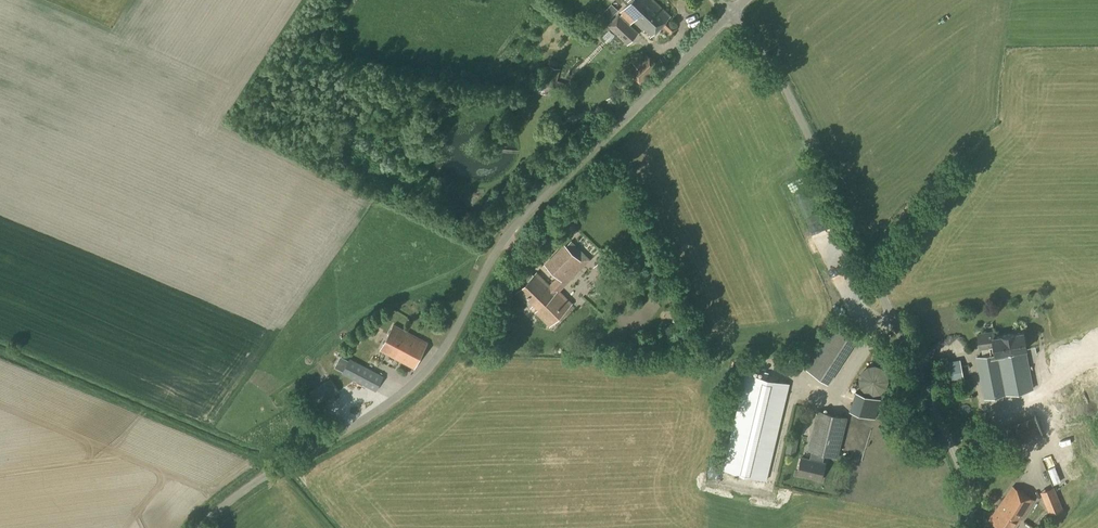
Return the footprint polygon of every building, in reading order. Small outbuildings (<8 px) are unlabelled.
[(663,24),(666,20),(670,15),(654,0),(629,0),(631,2),(621,12),(623,13),(620,15),(618,13),(607,25),(610,28),(609,29),(627,46),(639,33),(630,24),(633,21),(644,31),(645,29),(651,35),(650,37),(663,24)] [(676,28),(668,21),(664,25),(672,33),(676,28)] [(656,63),(645,54),(629,69),(644,84),(669,60),(664,56),(661,59),(660,58),(656,63)] [(604,178),(607,181),(610,185),(615,180),(619,183),(622,180),(622,179),(614,170),(604,178)] [(591,260),(571,240),(566,246),(564,243),(544,263),(558,277),(550,286),(536,272),(516,293),(531,307),(533,304),(538,309),(536,312),(550,326),(572,304),(559,291),(566,285),(591,260)] [(606,260),(603,257),(593,267),(604,279),(615,269),(614,268),(615,266),(608,258),(606,260)] [(415,368),(425,347),(427,343),(393,325),(380,350),(415,368)] [(1027,348),(1026,348),(1023,331),(993,337),(993,331),(978,334),(980,348),(994,346),(995,353),(976,357),(984,399),(1033,389),(1028,355),(1027,348)] [(366,366),(350,358),(342,373),(376,391),(384,376),(375,371),(379,364),(369,360),(366,366)] [(964,380),(961,361),(944,364),(946,378),(951,377),(952,382),(964,380)] [(858,377),(858,378),(858,380),(858,381),(858,382),(859,384),(859,385),(860,386),(861,388),(861,389),(862,390),(863,391),(865,392),(866,392),(867,393),(868,394),(870,394),(871,394),(872,394),(874,395),(875,394),(877,394),(878,394),(879,394),(881,393),(882,392),(883,392),(884,391),(885,390),(886,389),(887,388),(888,386),(889,385),(889,384),(890,383),(890,381),(890,380),(890,378),(890,377),(890,375),(890,374),(889,373),(889,371),(888,370),(887,369),(886,368),(885,367),(884,366),(883,365),(882,364),(881,364),(879,363),(878,362),(877,362),(875,362),(874,362),(872,362),(871,362),(870,363),(868,363),(867,364),(866,364),(865,365),(863,366),(862,367),(861,368),(861,369),(860,370),(859,371),(859,373),(858,374),(858,375),(858,377)] [(767,480),(790,384),(745,373),(722,470),(767,480)] [(318,406),(340,392),(330,378),(309,392),(318,406)] [(838,458),(848,417),(817,410),(808,450),(811,451),(810,459),(801,457),(797,474),(821,479),(825,463),(823,462),(825,454),(838,458)] [(1011,447),(1042,435),(1034,416),(1003,428),(1011,447)] [(1084,463),(1089,474),(1097,470),(1097,457),(1084,463)] [(1034,500),(1012,486),(989,520),(1001,527),(1016,527),(1034,500)] [(1050,515),(1063,509),(1053,486),(1040,491),(1050,515)]
